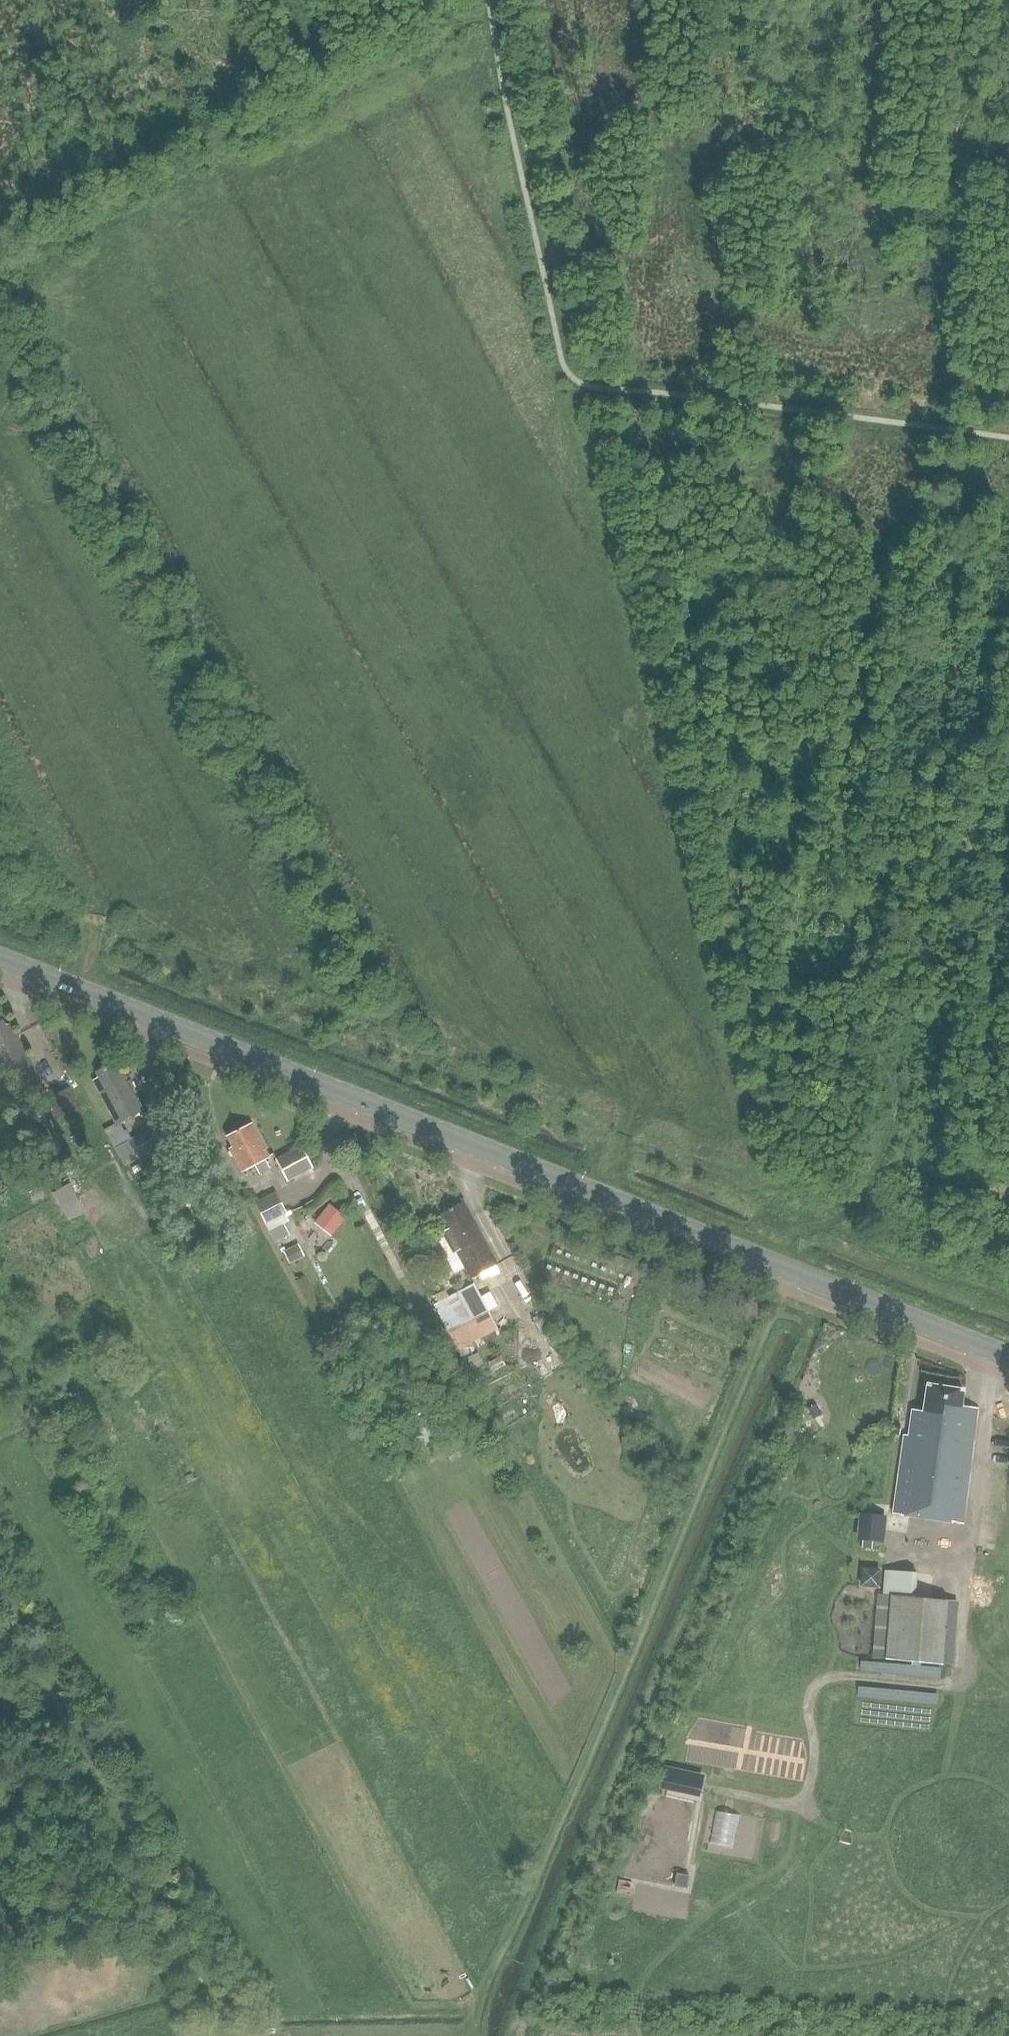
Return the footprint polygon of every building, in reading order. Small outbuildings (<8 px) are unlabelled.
[(40,1080),(9,1024),(5,1027),(1,1022),(0,1022),(0,1069),(7,1082),(19,1075),(26,1087),(40,1080)] [(98,1080),(92,1083),(116,1125),(143,1110),(135,1097),(127,1082),(119,1068),(115,1071),(111,1065),(95,1074),(98,1080)] [(72,1090),(49,1101),(63,1128),(85,1117),(72,1090)] [(132,1141),(131,1141),(116,1149),(125,1167),(150,1154),(151,1156),(177,1142),(166,1122),(132,1141)] [(234,1149),(231,1150),(244,1174),(271,1160),(253,1125),(228,1138),(234,1149)] [(126,1131),(110,1140),(116,1149),(131,1141),(132,1141),(126,1131)] [(288,1181),(311,1169),(300,1148),(277,1159),(288,1181)] [(33,1184),(26,1188),(32,1198),(39,1194),(33,1184)] [(71,1186),(54,1196),(71,1224),(88,1215),(71,1186)] [(276,1194),(256,1204),(258,1206),(267,1225),(287,1215),(277,1196),(276,1194)] [(457,1252),(473,1281),(499,1266),(465,1203),(443,1215),(446,1220),(441,1223),(446,1231),(457,1252)] [(330,1205),(318,1220),(334,1233),(346,1218),(330,1205)] [(284,1225),(271,1232),(277,1244),(290,1237),(284,1225)] [(446,1231),(436,1236),(447,1257),(457,1252),(446,1231)] [(295,1247),(283,1252),(290,1265),(301,1259),(295,1247)] [(454,1297),(435,1307),(455,1345),(458,1350),(478,1338),(469,1322),(489,1311),(482,1297),(461,1309),(454,1297)] [(552,1332),(545,1338),(552,1346),(559,1339),(552,1332)] [(501,1357),(489,1363),(494,1372),(505,1366),(501,1357)] [(906,1437),(895,1515),(962,1525),(978,1411),(962,1409),(964,1391),(928,1386),(925,1413),(913,1412),(910,1438),(906,1437)] [(863,1513),(860,1539),(863,1540),(873,1541),(883,1542),(885,1515),(863,1513)] [(863,1540),(862,1548),(872,1549),(873,1541),(863,1540)] [(861,1569),(860,1588),(879,1589),(879,1570),(861,1569)] [(878,1596),(873,1660),(944,1666),(949,1603),(913,1599),(916,1572),(885,1569),(883,1595),(878,1595),(878,1596)] [(864,1681),(862,1692),(940,1705),(942,1694),(864,1681)] [(714,1716),(708,1739),(742,1747),(748,1724),(714,1716)] [(663,1786),(699,1794),(702,1777),(666,1769),(663,1786)]
